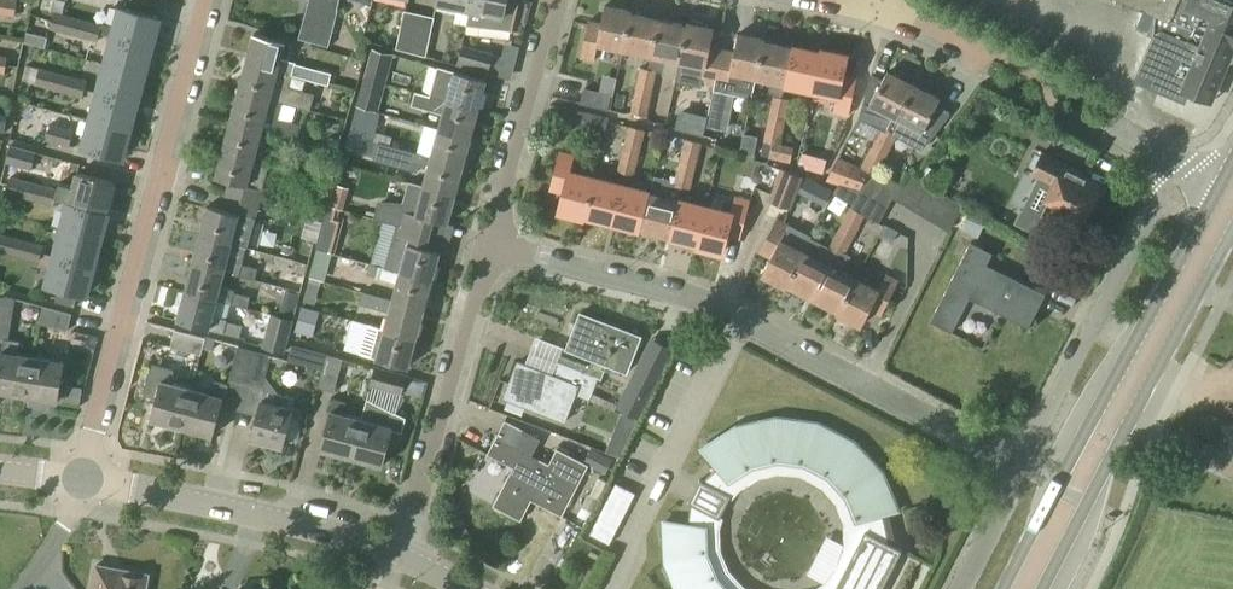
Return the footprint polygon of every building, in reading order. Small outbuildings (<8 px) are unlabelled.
[(14,16),(17,0),(0,0),(0,14),(14,16)] [(41,9),(51,12),(54,0),(43,0),(41,9)] [(472,0),(437,0),(437,2),(458,7),(454,23),(466,26),(469,10),(472,0)] [(520,0),(472,0),(469,10),(466,26),(513,31),(520,0)] [(1155,16),(1150,27),(1153,33),(1134,82),(1184,102),(1187,92),(1211,101),(1228,60),(1231,61),(1232,55),(1232,0),(1116,0),(1155,16)] [(308,2),(298,39),(314,43),(324,7),(308,2)] [(624,49),(631,14),(631,11),(605,6),(601,23),(588,20),(580,59),(594,62),(598,43),(624,49)] [(324,7),(314,43),(328,47),(337,10),(324,7)] [(151,47),(159,18),(121,8),(114,37),(151,47)] [(412,53),(420,14),(404,11),(396,49),(412,53)] [(73,25),(75,17),(54,12),(50,29),(76,35),(78,27),(73,25)] [(425,57),(434,17),(420,14),(412,53),(425,57)] [(659,20),(631,14),(624,49),(651,54),(659,20)] [(97,41),(102,24),(75,17),(73,25),(78,27),(76,35),(97,41)] [(651,54),(648,69),(656,71),(662,72),(665,57),(680,60),(686,26),(659,20),(651,54)] [(714,87),(722,48),(710,45),(713,28),(687,23),(686,26),(680,60),(675,81),(702,87),(702,85),(714,87)] [(328,85),(331,74),(311,69),(311,68),(296,64),(296,63),(280,59),(285,41),(254,33),(246,63),(292,76),(308,80),(308,79),(328,85)] [(756,77),(764,42),(763,42),(764,39),(737,33),(734,50),(722,48),(714,87),(727,90),(731,72),(756,77)] [(143,75),(151,47),(114,37),(106,65),(143,75)] [(785,83),(792,48),(764,42),(756,77),(770,80),(767,95),(772,96),(782,97),(785,83)] [(488,73),(493,55),(462,47),(456,65),(488,73)] [(820,54),(792,48),(785,83),(813,89),(820,54)] [(364,78),(385,84),(393,55),(371,49),(364,78)] [(820,54),(813,89),(838,94),(834,113),(847,116),(856,77),(844,74),(847,57),(821,52),(820,54)] [(289,87),(292,76),(246,63),(238,92),(283,104),(285,105),(310,111),(314,94),(289,87)] [(136,103),(143,75),(106,65),(99,92),(136,103)] [(430,96),(478,109),(486,79),(455,71),(437,66),(430,96)] [(58,82),(61,73),(39,67),(35,85),(61,92),(63,83),(58,82)] [(639,67),(634,90),(652,93),(656,71),(648,69),(639,67)] [(889,130),(914,84),(888,70),(883,79),(871,73),(858,117),(881,129),(882,126),(889,130)] [(63,83),(61,92),(82,98),(87,80),(61,73),(58,82),(63,83)] [(357,106),(356,108),(381,114),(381,113),(378,112),(385,84),(364,78),(357,106)] [(940,97),(914,84),(889,130),(898,134),(903,137),(910,124),(933,136),(948,113),(935,107),(940,97)] [(607,110),(611,95),(583,88),(579,104),(607,110)] [(647,116),(652,93),(634,90),(629,113),(647,116)] [(136,103),(99,92),(91,121),(128,131),(136,103)] [(279,119),(283,104),(238,92),(230,120),(261,128),(298,138),(301,125),(279,119)] [(478,109),(430,96),(416,92),(413,104),(444,113),(440,129),(471,138),(478,109)] [(772,96),(767,119),(785,121),(789,99),(782,97),(772,96)] [(356,108),(348,135),(355,137),(367,140),(373,142),(375,133),(381,114),(356,108)] [(604,133),(608,117),(584,111),(580,127),(604,133)] [(708,119),(706,128),(726,132),(730,115),(709,111),(708,119)] [(767,119),(763,141),(772,143),(780,144),(785,121),(767,119)] [(230,120),(223,148),(254,157),(254,156),(261,128),(230,120)] [(121,159),(128,131),(91,121),(83,149),(121,159)] [(69,147),(74,130),(50,123),(46,141),(69,147)] [(640,153),(645,130),(628,126),(622,149),(640,153)] [(898,134),(889,130),(882,126),(881,129),(871,147),(887,155),(898,134)] [(463,166),(471,138),(440,129),(432,157),(463,166)] [(743,134),(739,153),(753,156),(757,137),(743,134)] [(696,167),(702,144),(685,139),(679,162),(696,167)] [(378,143),(373,160),(417,173),(419,167),(429,169),(424,186),(455,195),(463,166),(432,157),(390,145),(390,146),(378,143)] [(780,144),(772,143),(769,156),(768,157),(790,162),(793,147),(780,144)] [(31,171),(36,152),(10,145),(5,164),(31,171)] [(885,160),(887,155),(871,147),(861,167),(869,172),(869,173),(884,178),(892,164),(885,160)] [(223,148),(215,177),(228,181),(224,196),(259,205),(262,197),(264,189),(262,189),(270,161),(268,160),(254,156),(254,157),(223,148)] [(268,160),(285,165),(288,154),(271,149),(268,160)] [(634,176),(640,153),(622,149),(617,171),(634,176)] [(586,215),(594,180),(569,174),(574,155),(560,152),(550,190),(563,193),(558,210),(585,217),(586,215)] [(1084,218),(1100,187),(1080,178),(1083,173),(1041,152),(1029,174),(1052,185),(1045,199),(1084,218)] [(854,165),(838,158),(830,176),(827,182),(838,185),(844,186),(854,165)] [(690,190),(696,167),(679,162),(673,184),(682,188),(690,190)] [(780,168),(770,194),(767,201),(791,210),(803,176),(780,168)] [(106,212),(114,183),(77,173),(73,187),(59,183),(57,189),(32,182),(30,191),(34,192),(32,201),(54,207),(56,198),(69,202),(106,212)] [(901,187),(884,178),(869,173),(860,190),(858,190),(857,193),(863,196),(887,209),(893,199),(894,199),(901,187)] [(901,187),(894,199),(949,232),(964,206),(909,173),(901,187)] [(30,191),(32,182),(10,176),(6,194),(32,201),(34,192),(30,191)] [(613,222),(622,187),(594,180),(586,215),(613,222)] [(447,223),(455,195),(408,182),(402,202),(381,203),(377,219),(396,224),(398,225),(430,234),(434,220),(447,223)] [(682,188),(673,184),(669,183),(665,198),(650,194),(641,229),(670,236),(678,201),(682,188)] [(857,193),(858,190),(844,186),(838,185),(833,194),(852,203),(850,208),(850,207),(839,228),(855,236),(860,225),(863,215),(856,211),(863,196),(857,193)] [(355,213),(356,186),(341,186),(341,213),(355,213)] [(641,229),(650,194),(622,187),(613,222),(641,229)] [(255,219),(259,205),(224,196),(221,209),(207,205),(200,235),(231,243),(239,214),(255,219)] [(879,223),(887,209),(863,196),(856,211),(863,215),(879,223)] [(706,208),(697,243),(697,245),(723,252),(727,236),(739,239),(749,200),(736,197),(731,214),(706,208)] [(697,243),(706,208),(678,201),(670,236),(697,243)] [(99,239),(106,212),(69,202),(62,229),(99,239)] [(317,242),(315,248),(317,249),(334,254),(344,218),(338,216),(340,210),(331,208),(328,220),(323,219),(322,221),(317,242)] [(787,283),(787,284),(804,251),(811,239),(812,236),(790,224),(777,218),(758,253),(769,259),(762,273),(786,285),(787,283)] [(983,227),(966,218),(960,229),(977,238),(983,227)] [(430,234),(398,225),(396,224),(385,267),(387,269),(400,273),(432,280),(440,251),(426,247),(430,234)] [(882,225),(877,234),(878,235),(878,236),(892,243),(898,231),(884,224),(883,225),(882,225)] [(845,254),(855,236),(839,228),(829,248),(837,252),(813,297),(838,309),(855,277),(843,272),(851,257),(845,254)] [(92,267),(99,239),(62,229),(54,257),(92,267)] [(18,238),(0,233),(0,252),(3,253),(17,257),(20,248),(15,247),(18,238)] [(227,259),(231,243),(200,235),(192,263),(223,272),(239,276),(254,280),(257,269),(242,264),(242,263),(227,259)] [(39,263),(44,245),(18,238),(15,247),(20,248),(17,257),(39,263)] [(1027,326),(1045,292),(987,263),(992,252),(970,241),(930,320),(952,331),(969,296),(1027,326)] [(837,252),(829,248),(823,245),(817,258),(804,251),(787,284),(813,297),(837,252)] [(385,267),(334,254),(317,249),(310,277),(321,281),(325,282),(327,274),(331,275),(339,269),(367,276),(367,275),(384,280),(387,269),(385,267)] [(84,295),(92,267),(54,257),(47,285),(84,295)] [(219,287),(223,272),(192,263),(184,292),(215,301),(247,309),(250,297),(234,293),(234,291),(219,287)] [(424,309),(432,280),(400,273),(393,300),(424,309)] [(855,277),(838,309),(838,310),(837,312),(861,324),(869,310),(881,316),(899,281),(886,274),(878,289),(855,277)] [(319,286),(321,281),(310,277),(308,283),(302,302),(314,305),(319,286)] [(211,315),(215,301),(184,292),(176,321),(208,329),(223,333),(239,337),(242,326),(226,322),(227,320),(211,315)] [(424,309),(393,300),(362,292),(358,304),(390,313),(385,329),(417,338),(424,309)] [(15,299),(6,296),(0,298),(0,339),(3,340),(2,350),(0,360),(0,393),(26,397),(33,356),(18,353),(20,342),(8,340),(15,299)] [(67,331),(72,314),(43,306),(39,324),(67,331)] [(295,332),(306,335),(313,336),(319,311),(301,306),(295,332)] [(562,347),(556,361),(584,372),(598,378),(601,379),(607,365),(624,371),(630,355),(628,355),(636,334),(580,312),(566,348),(562,347)] [(285,354),(294,319),(271,313),(262,347),(285,354)] [(417,338),(385,329),(368,324),(360,354),(409,367),(417,338)] [(201,355),(205,338),(175,330),(170,347),(201,355)] [(641,411),(675,344),(659,336),(632,388),(640,392),(632,406),(641,411)] [(206,338),(203,349),(212,351),(215,339),(206,337),(206,338)] [(686,349),(690,341),(681,337),(677,345),(686,349)] [(238,347),(229,379),(246,384),(255,351),(238,347)] [(246,384),(263,388),(266,377),(271,356),(255,351),(246,384)] [(334,392),(343,359),(326,355),(317,388),(334,392)] [(33,356),(26,397),(31,398),(30,405),(48,408),(49,401),(56,402),(63,361),(33,356)] [(584,372),(556,361),(551,375),(517,362),(509,384),(512,385),(507,400),(565,422),(575,395),(590,400),(598,378),(584,372)] [(182,429),(192,388),(174,383),(173,369),(152,363),(143,394),(157,398),(151,420),(182,429)] [(401,393),(406,376),(375,368),(370,385),(401,393)] [(211,436),(219,407),(222,407),(228,384),(214,381),(212,388),(194,383),(192,388),(182,429),(211,436)] [(366,398),(363,408),(361,418),(351,459),(381,467),(391,429),(401,432),(405,419),(405,418),(395,413),(404,399),(401,393),(370,385),(367,398),(366,398)] [(276,403),(262,400),(257,416),(251,440),(281,448),(284,438),(295,441),(297,436),(299,436),(302,423),(301,423),(302,418),(290,414),(292,407),(293,408),(295,399),(279,394),(276,403)] [(350,459),(361,418),(343,414),(346,403),(334,399),(331,410),(333,411),(322,451),(350,459)] [(495,415),(482,408),(477,418),(490,424),(495,415)] [(864,461),(853,444),(838,432),(834,438),(817,425),(799,419),(797,426),(778,420),(758,421),(758,427),(738,428),(720,436),(722,442),(701,451),(711,473),(702,481),(700,480),(688,503),(690,504),(688,524),(665,521),(670,543),(664,544),(668,564),(679,581),(673,584),(676,588),(750,588),(744,586),(729,570),(721,549),(720,529),(723,518),(720,517),(730,499),(732,500),(741,490),(758,480),(778,475),(800,478),(818,486),(834,504),(842,523),(843,545),(837,565),(823,583),(814,588),(882,588),(902,550),(889,543),(883,515),(896,512),(892,493),(885,494),(881,475),(870,458),(864,461)] [(628,438),(613,432),(605,451),(618,456),(628,438)] [(550,463),(496,436),(487,453),(513,467),(493,506),(521,520),(531,500),(562,515),(588,464),(557,448),(550,463)] [(598,477),(590,494),(597,497),(606,481),(598,477)] [(609,545),(631,501),(635,493),(615,484),(589,534),(609,545)] [(589,513),(595,500),(585,496),(579,508),(589,513)] [(148,575),(96,565),(91,588),(146,588),(148,575)]
